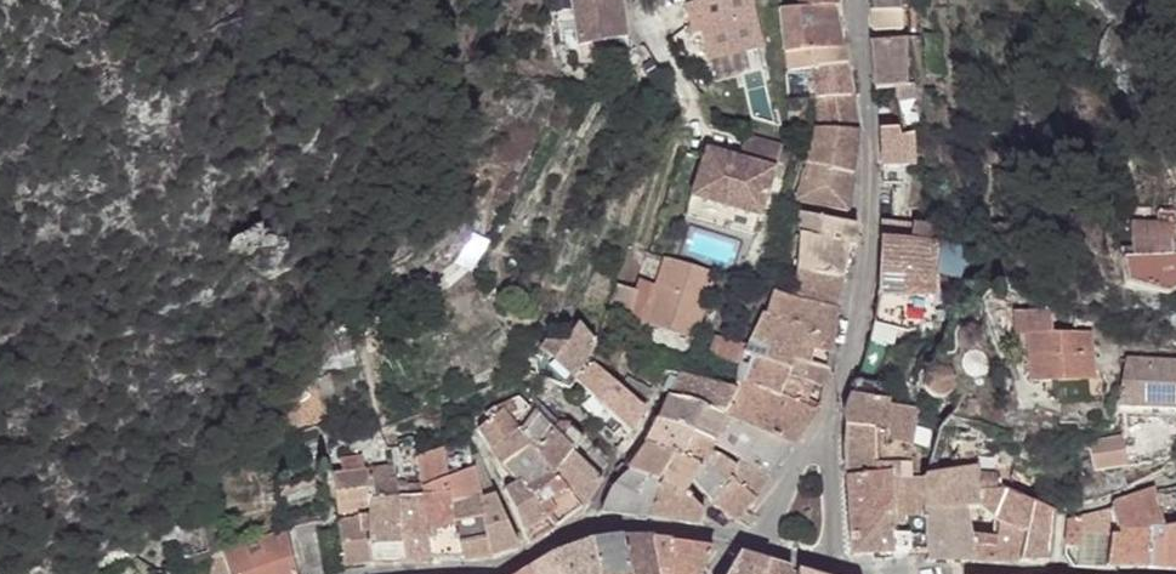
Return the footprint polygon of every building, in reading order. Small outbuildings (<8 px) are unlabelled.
[(574,39),(617,32),(612,0),(566,0),(574,39)] [(703,24),(692,25),(694,38),(705,36),(710,65),(758,56),(749,0),(699,0),(703,24)] [(808,9),(837,6),(838,0),(807,0),(808,9)] [(873,9),(904,10),(904,0),(873,0),(873,9)] [(703,24),(699,4),(689,6),(692,25),(703,24)] [(837,6),(808,9),(813,53),(844,50),(837,6)] [(804,9),(781,10),(783,38),(796,37),(798,56),(808,53),(804,9)] [(808,9),(804,9),(808,53),(813,53),(808,9)] [(904,10),(873,9),(875,31),(904,32),(904,10)] [(796,37),(783,38),(785,57),(798,56),(796,37)] [(909,42),(875,42),(877,87),(897,87),(910,87),(909,42)] [(844,50),(813,53),(812,58),(814,69),(847,65),(844,50)] [(808,57),(785,59),(786,72),(809,69),(808,57)] [(847,65),(814,69),(814,77),(816,99),(852,94),(847,65)] [(910,87),(897,87),(897,101),(920,101),(919,87),(910,87)] [(852,94),(816,99),(816,133),(858,133),(852,94)] [(896,130),(882,130),(884,170),(899,171),(899,130),(896,130)] [(858,133),(816,133),(796,202),(848,212),(858,133)] [(781,150),(745,138),(737,162),(705,152),(690,200),(757,222),(781,150)] [(856,226),(799,214),(794,272),(840,282),(848,247),(858,247),(856,226)] [(918,224),(883,221),(882,237),(907,240),(918,241),(918,224)] [(907,240),(882,237),(880,267),(917,269),(918,253),(907,252),(907,240)] [(918,241),(907,240),(907,252),(918,253),(918,241)] [(1125,261),(1127,291),(1164,298),(1175,292),(1175,258),(1125,261)] [(713,279),(663,265),(643,332),(693,347),(713,279)] [(917,269),(880,267),(878,298),(915,301),(916,280),(917,269)] [(840,282),(794,272),(788,302),(835,309),(840,282)] [(613,293),(602,327),(624,333),(633,299),(613,293)] [(788,302),(771,296),(764,312),(763,319),(830,353),(835,309),(788,302)] [(915,301),(878,298),(875,320),(915,321),(915,301)] [(763,319),(760,318),(742,356),(828,371),(830,353),(763,319)] [(915,321),(875,320),(870,339),(895,338),(914,336),(915,321)] [(580,326),(566,345),(557,360),(574,380),(584,368),(595,347),(580,326)] [(895,338),(870,339),(863,360),(855,381),(873,380),(884,360),(895,338)] [(1090,339),(1027,342),(1028,389),(1092,388),(1090,339)] [(566,345),(545,344),(542,351),(557,360),(566,345)] [(557,360),(542,351),(533,378),(553,385),(554,382),(569,386),(574,380),(557,360)] [(742,356),(740,356),(735,372),(733,390),(815,414),(818,411),(828,371),(742,356)] [(1117,368),(1128,414),(1175,413),(1175,367),(1117,368)] [(587,372),(574,380),(598,405),(622,427),(629,434),(645,409),(643,408),(632,398),(597,368),(587,372)] [(587,372),(584,368),(574,380),(587,372)] [(670,372),(666,371),(657,388),(661,389),(670,372)] [(681,375),(670,372),(661,389),(672,392),(681,375)] [(733,390),(681,375),(672,392),(669,399),(720,419),(733,390)] [(902,379),(855,381),(851,395),(904,393),(902,379)] [(598,405),(574,380),(569,386),(567,391),(591,416),(598,405)] [(641,384),(632,398),(643,408),(652,392),(641,384)] [(815,414),(733,390),(720,419),(789,448),(815,414)] [(904,393),(851,395),(843,415),(847,428),(918,425),(917,393),(904,393)] [(519,397),(510,402),(521,414),(529,407),(519,397)] [(720,419),(669,399),(657,422),(706,448),(720,419)] [(494,409),(476,421),(480,427),(503,412),(514,424),(521,414),(510,402),(494,409)] [(622,427),(598,405),(591,416),(614,436),(622,427)] [(480,427),(477,429),(492,452),(517,430),(514,424),(503,412),(480,427)] [(521,433),(531,446),(551,430),(540,418),(534,413),(521,433)] [(459,417),(437,425),(441,451),(465,442),(463,424),(459,417)] [(789,448),(720,419),(706,448),(737,465),(767,480),(789,448)] [(706,448),(657,422),(645,445),(647,446),(696,468),(706,448)] [(918,425),(847,428),(845,451),(846,481),(888,480),(889,489),(922,490),(918,425)] [(570,427),(559,437),(572,454),(585,442),(570,427)] [(517,430),(492,452),(503,468),(531,446),(521,433),(517,430)] [(551,430),(531,446),(551,470),(572,454),(559,437),(551,430)] [(1132,433),(1106,435),(1107,466),(1140,465),(1138,434),(1132,433)] [(465,442),(441,451),(441,453),(447,476),(474,470),(467,441),(465,442)] [(585,442),(572,454),(580,460),(592,447),(585,442)] [(531,446),(503,468),(515,483),(523,491),(551,470),(531,446)] [(696,468),(647,446),(631,469),(661,485),(683,495),(690,482),(696,468)] [(592,447),(580,460),(602,483),(609,463),(607,459),(592,447)] [(737,465),(706,448),(696,468),(690,482),(713,505),(737,465)] [(441,453),(418,458),(421,495),(449,489),(447,476),(441,453)] [(572,454),(551,470),(584,509),(602,483),(580,460),(572,454)] [(767,480),(737,465),(713,505),(738,523),(747,509),(751,509),(755,507),(757,504),(757,500),(757,497),(767,480)] [(661,485),(631,469),(618,481),(609,496),(602,512),(648,517),(661,485)] [(474,470),(447,476),(449,489),(453,506),(480,499),(474,470)] [(551,470),(523,491),(555,530),(583,513),(584,509),(551,470)] [(383,471),(370,473),(374,498),(399,498),(393,480),(386,480),(383,471)] [(337,477),(339,503),(370,498),(374,498),(370,473),(337,477)] [(1020,476),(982,475),(982,484),(1020,485),(1020,476)] [(888,480),(846,481),(852,555),(894,554),(892,539),(889,489),(888,480)] [(515,483),(504,490),(527,545),(555,530),(523,491),(515,483)] [(1020,485),(982,484),(981,503),(983,506),(984,512),(987,518),(990,520),(993,522),(1000,525),(1007,528),(1015,530),(1024,531),(1024,562),(1048,562),(1054,511),(1020,485)] [(683,495),(661,485),(648,517),(699,526),(704,516),(683,495)] [(1116,502),(1113,505),(1113,523),(1107,525),(1105,568),(1148,568),(1151,526),(1155,488),(1116,502)] [(449,489),(421,495),(432,562),(464,560),(453,506),(449,489)] [(922,490),(889,489),(892,539),(907,539),(908,553),(926,554),(927,501),(927,490),(922,490)] [(421,495),(399,498),(405,563),(432,562),(421,495)] [(496,497),(480,500),(493,559),(521,552),(496,497)] [(370,498),(339,503),(339,510),(369,507),(370,498)] [(374,498),(370,498),(369,507),(368,520),(373,564),(405,563),(399,498),(374,498)] [(480,499),(453,506),(464,560),(493,559),(480,500),(480,499)] [(971,503),(927,501),(926,554),(926,561),(976,561),(971,537),(971,503)] [(1113,505),(1068,517),(1066,533),(1081,529),(1107,525),(1113,523),(1113,505)] [(368,520),(341,525),(346,570),(373,564),(368,520)] [(1000,525),(993,522),(992,538),(991,561),(1024,562),(1024,531),(1015,530),(1007,528),(1000,525)] [(1151,526),(1148,568),(1175,570),(1175,523),(1151,526)] [(320,530),(328,573),(334,573),(346,570),(341,525),(320,530)] [(1107,525),(1081,529),(1076,567),(1105,568),(1107,525)] [(1081,529),(1066,533),(1063,556),(1071,567),(1076,567),(1081,529)] [(297,535),(306,573),(328,573),(320,530),(297,535)] [(127,535),(120,538),(125,546),(130,542),(127,535)] [(265,536),(241,544),(243,550),(267,542),(265,536)] [(992,538),(971,537),(976,561),(991,561),(992,538)] [(907,539),(892,539),(894,554),(908,553),(907,539)] [(591,546),(596,573),(627,573),(621,540),(591,546)] [(621,540),(627,573),(657,573),(654,542),(621,540)] [(654,542),(657,573),(699,573),(712,550),(654,542)] [(554,558),(559,573),(596,573),(591,546),(554,558)] [(106,548),(80,555),(85,569),(110,560),(106,548)] [(739,556),(728,573),(766,573),(768,563),(739,556)] [(529,573),(559,573),(554,558),(529,573)] [(768,563),(766,573),(791,573),(792,571),(768,563)]
